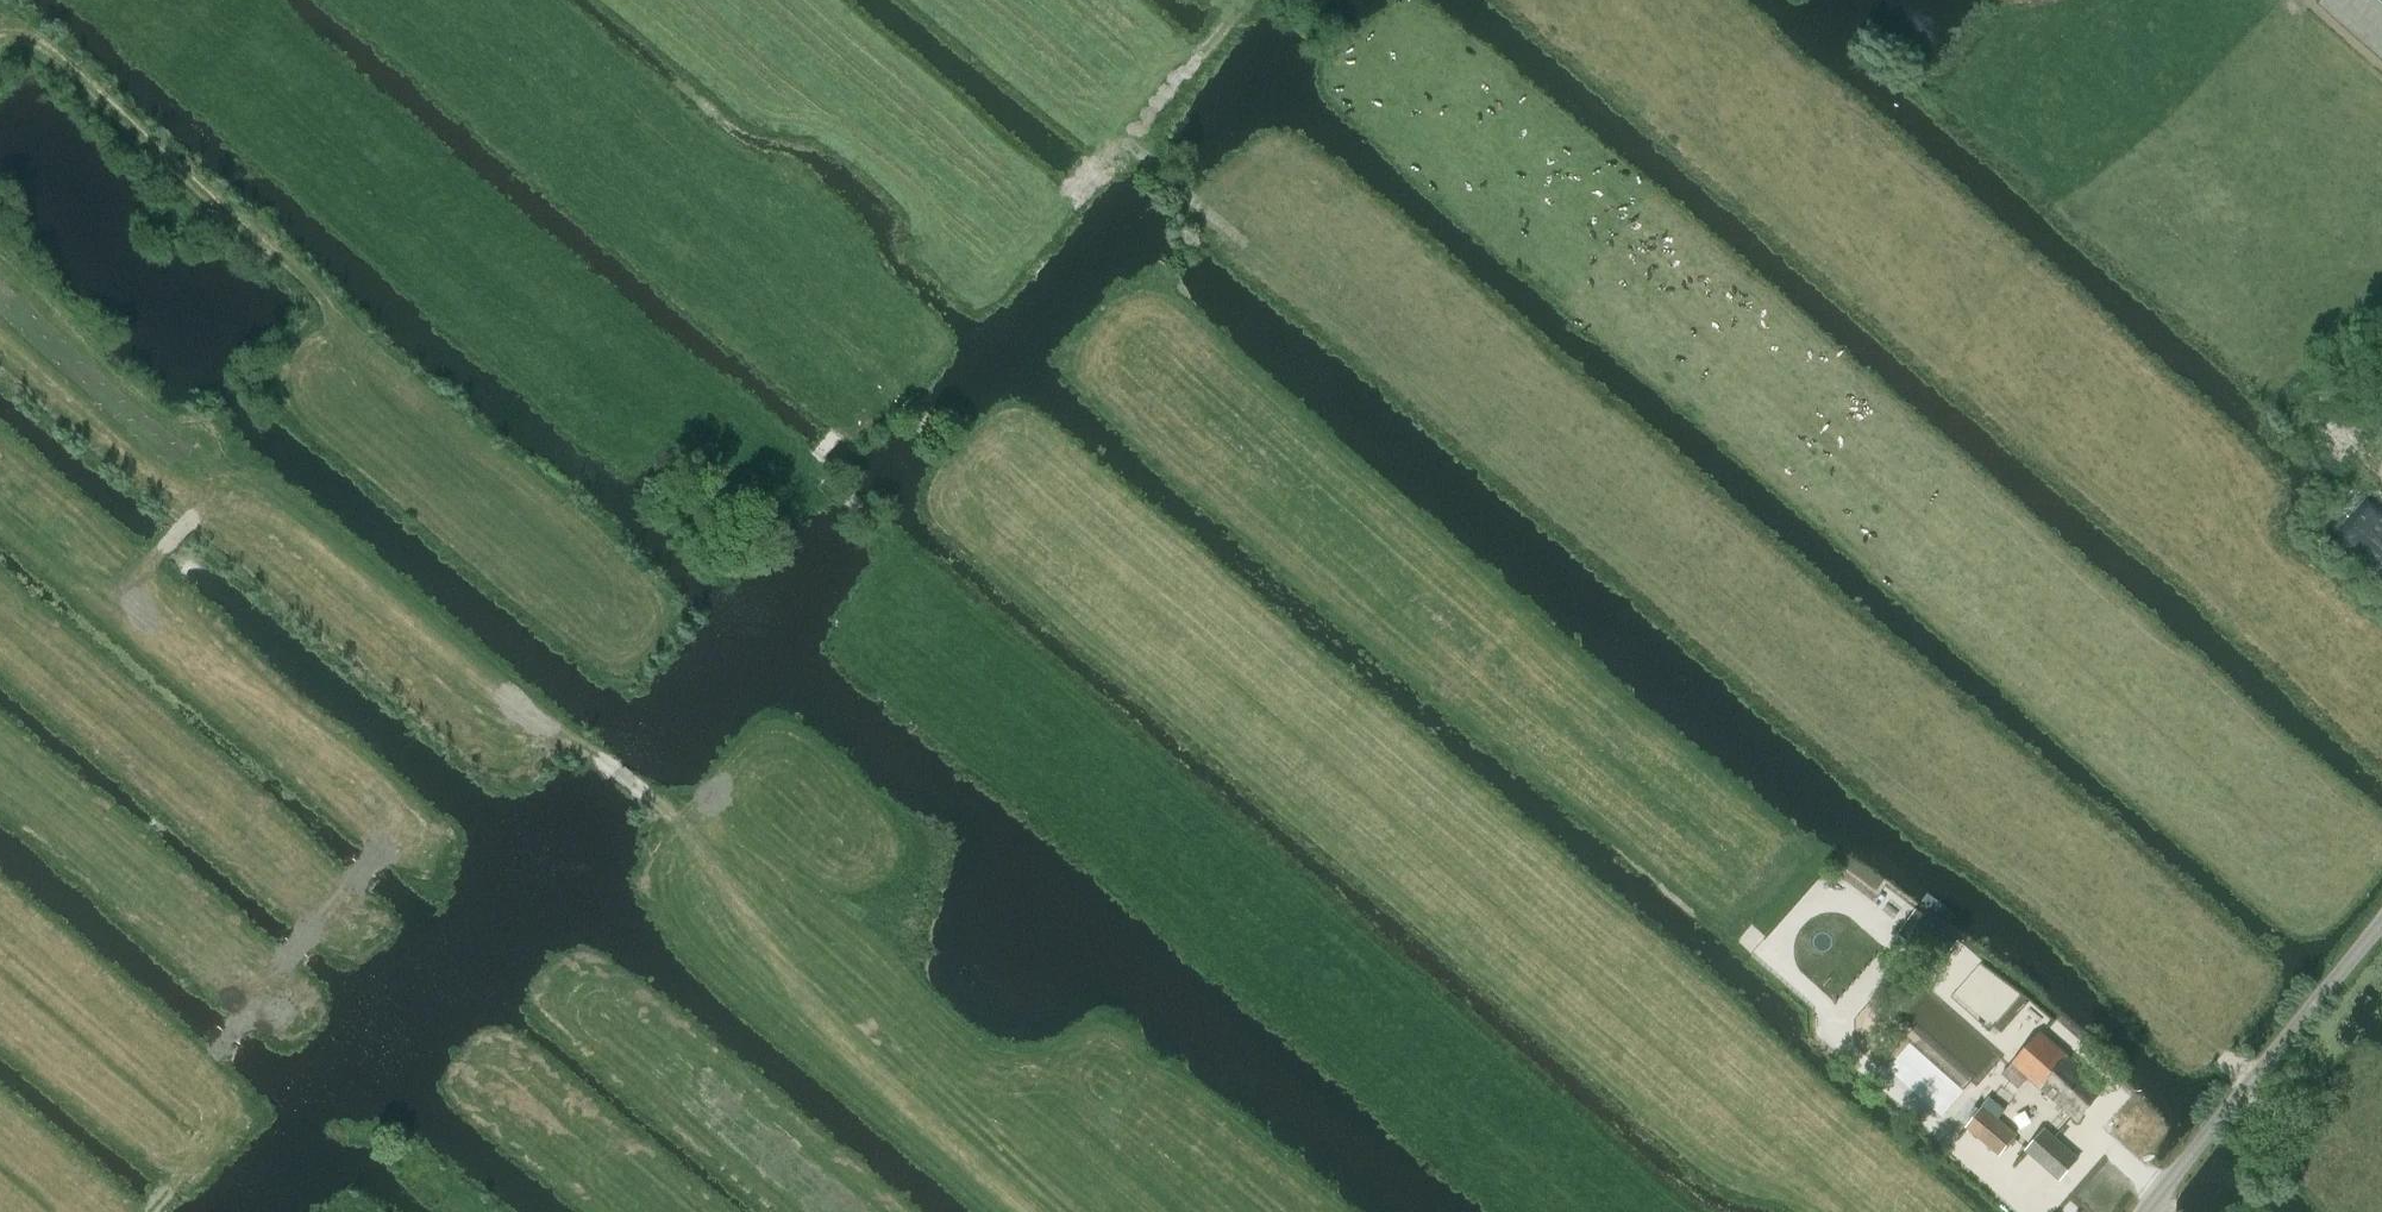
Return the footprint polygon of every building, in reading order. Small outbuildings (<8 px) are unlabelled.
[(1898,934),(1940,965),(1959,940),(1917,908),(1898,934)] [(2020,1089),(2029,1078),(2079,1122),(2105,1089),(2040,1032),(2002,1074),(2020,1089)] [(1956,1118),(1999,1156),(2017,1134),(1996,1116),(2002,1108),(1986,1095),(1979,1105),(1971,1099),(1956,1118)] [(2045,1130),(2027,1149),(2060,1179),(2078,1159),(2045,1130)]
